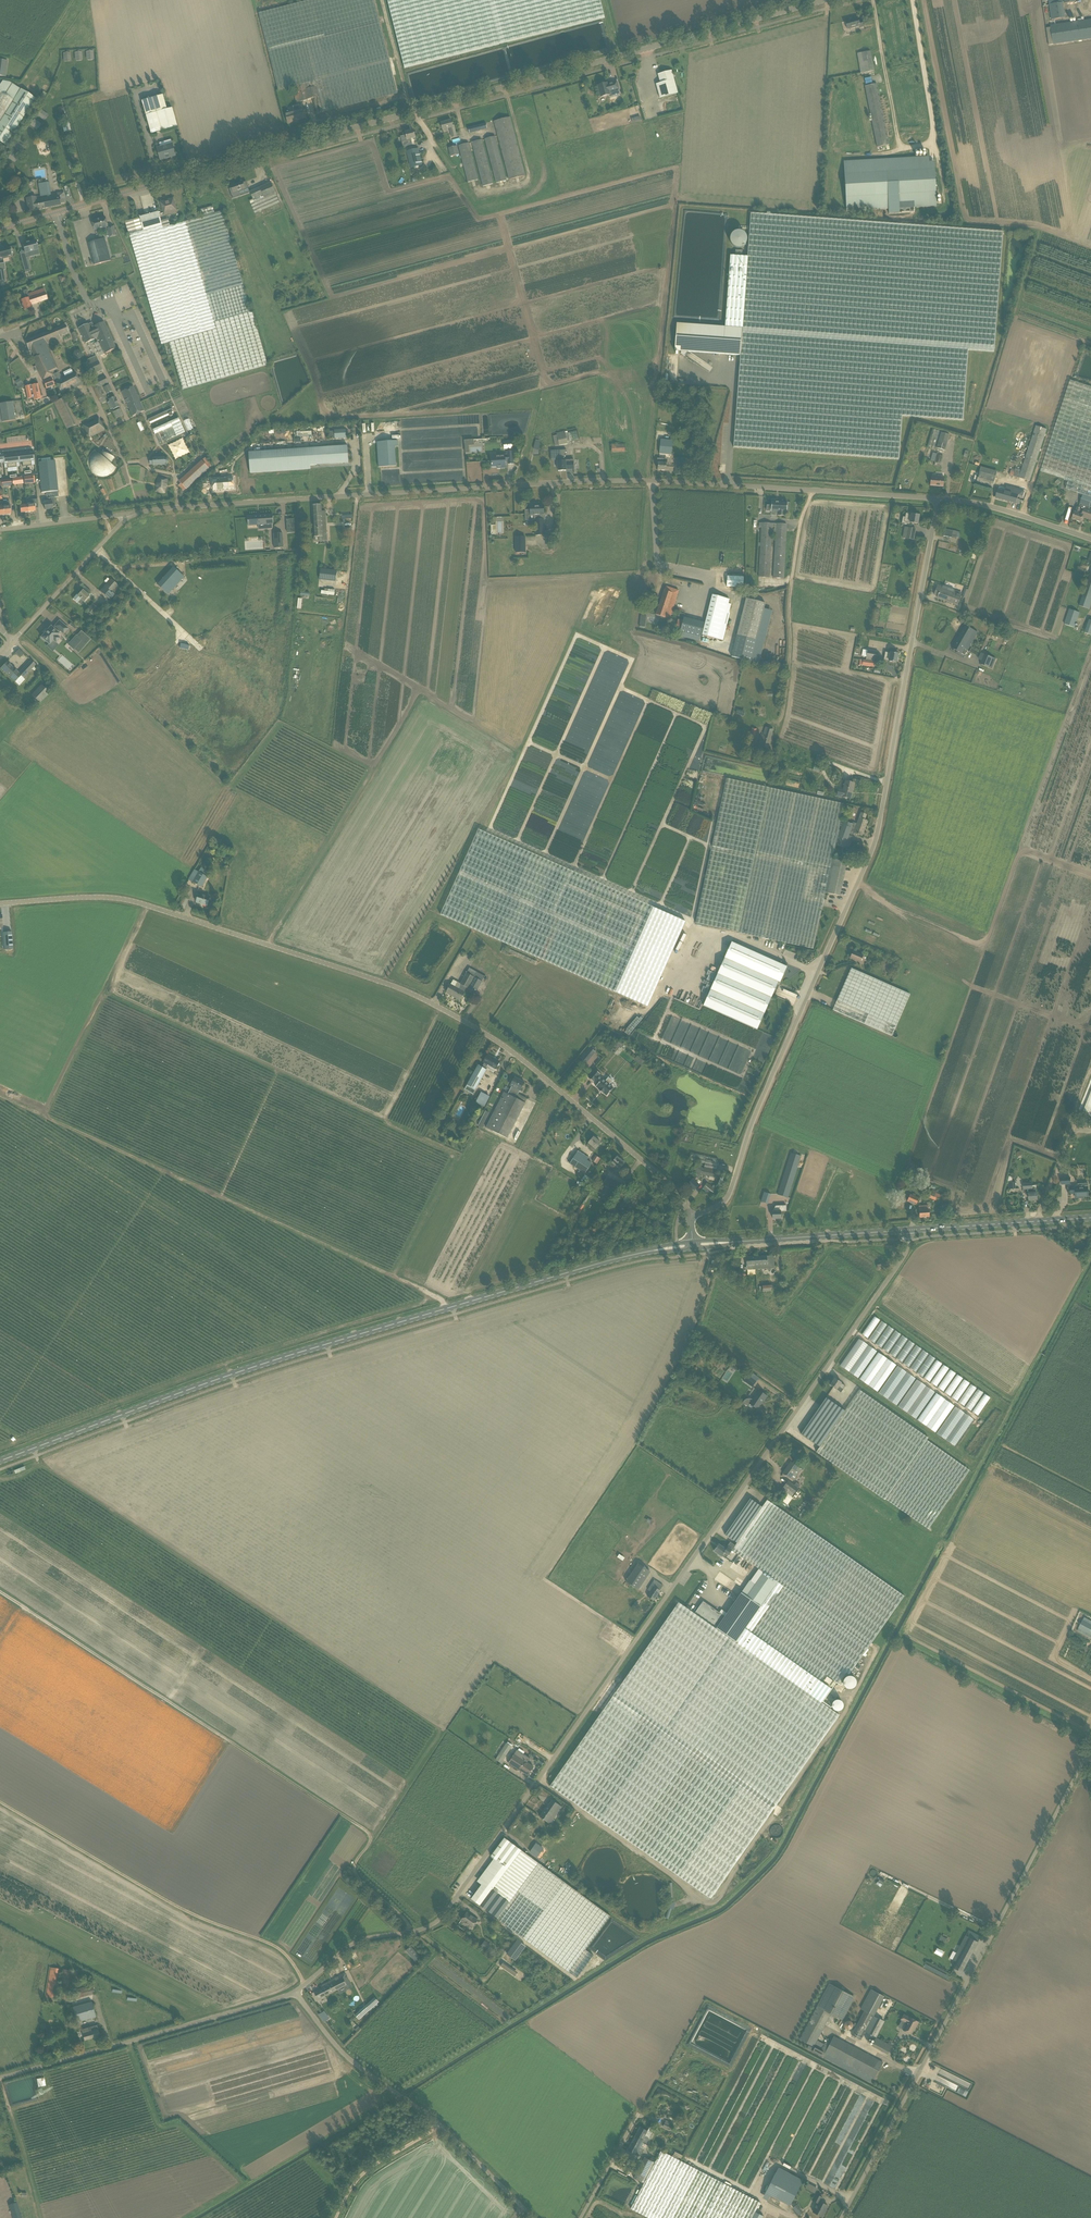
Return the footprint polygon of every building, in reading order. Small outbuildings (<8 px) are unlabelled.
[(276,83),(278,90),(295,86),(297,93),(294,94),(296,103),(313,99),(316,114),(398,93),(374,0),(312,0),(259,13),(276,83)] [(600,0),(387,0),(404,68),(604,17),(600,0)] [(1054,20),(1061,18),(1065,18),(1063,2),(1049,5),(1051,20),(1054,20)] [(860,28),(864,27),(863,21),(858,22),(857,17),(851,19),(852,20),(845,22),(847,30),(859,26),(860,28)] [(1056,25),(1050,25),(1054,45),(1090,39),(1090,19),(1056,25)] [(870,51),(865,52),(857,54),(860,73),(874,71),(870,51)] [(660,98),(678,93),(672,71),(658,75),(660,83),(656,85),(660,98)] [(610,93),(619,90),(617,82),(604,86),(603,84),(598,86),(601,98),(610,95),(610,93)] [(889,145),(877,84),(865,86),(877,147),(889,145)] [(20,89),(13,101),(0,92),(0,142),(5,146),(36,99),(20,89)] [(178,127),(172,108),(168,109),(164,95),(142,101),(151,134),(178,127)] [(306,119),(304,109),(285,114),(288,124),(288,123),(296,121),(296,120),(306,118),(306,119)] [(45,121),(49,114),(42,111),(39,117),(45,121)] [(75,139),(68,117),(58,120),(64,142),(75,139)] [(525,176),(510,117),(494,122),(509,180),(525,176)] [(30,126),(38,129),(41,123),(33,119),(30,126)] [(454,127),(453,128),(451,121),(441,123),(443,130),(449,129),(451,138),(456,137),(454,127)] [(487,129),(486,124),(468,129),(469,134),(487,129)] [(413,131),(405,133),(407,141),(411,140),(412,145),(416,144),(416,143),(415,138),(413,131)] [(485,139),(492,170),(496,183),(507,181),(495,136),(485,139)] [(482,140),(471,143),(483,187),(493,184),(490,171),(482,140)] [(469,143),(458,146),(468,183),(478,180),(469,143)] [(172,144),(157,149),(160,160),(176,156),(172,144)] [(457,146),(448,148),(450,157),(459,155),(457,146)] [(411,168),(423,165),(418,148),(406,152),(411,168)] [(14,162),(19,157),(13,152),(8,158),(14,162)] [(888,209),(889,213),(910,212),(910,213),(914,213),(914,208),(937,206),(935,179),(935,180),(929,180),(928,157),(844,162),(846,211),(888,209)] [(234,194),(245,189),(243,182),(231,186),(234,194)] [(271,183),(260,188),(250,192),(253,200),(263,195),(264,198),(275,193),(271,183)] [(61,193),(45,196),(40,196),(36,197),(26,199),(28,211),(38,210),(44,209),(61,205),(60,199),(61,198),(61,193)] [(173,199),(160,203),(164,216),(177,212),(173,199)] [(161,221),(160,217),(159,212),(140,218),(125,222),(127,227),(129,234),(162,345),(165,344),(169,358),(173,356),(183,390),(266,366),(268,365),(252,312),(251,312),(222,211),(215,213),(212,206),(200,210),(202,217),(170,226),(168,219),(161,221)] [(740,356),(733,447),(899,460),(902,416),(963,421),(968,350),(994,352),(1003,232),(751,213),(747,258),(730,257),(725,327),(677,324),(675,351),(681,351),(681,353),(685,356),(688,352),(740,356)] [(108,227),(106,218),(92,221),(95,231),(108,227)] [(116,236),(114,227),(108,229),(110,238),(116,236)] [(111,261),(105,238),(88,243),(94,266),(111,261)] [(35,255),(34,251),(38,250),(36,240),(22,244),(24,251),(25,254),(29,252),(30,257),(35,255)] [(12,255),(11,252),(12,252),(11,248),(10,249),(10,247),(0,250),(0,258),(2,258),(3,259),(8,258),(8,256),(12,255)] [(65,274),(58,277),(61,283),(68,280),(65,274)] [(26,299),(20,300),(24,310),(32,308),(31,305),(48,299),(44,288),(29,293),(27,290),(23,291),(26,299)] [(87,324),(78,328),(85,344),(95,339),(94,339),(98,337),(105,354),(116,349),(114,345),(113,342),(104,322),(93,327),(92,324),(92,323),(88,325),(87,324)] [(53,375),(51,372),(58,369),(48,345),(61,339),(60,336),(69,333),(65,325),(25,341),(29,352),(32,351),(33,355),(35,357),(32,359),(43,380),(53,375)] [(98,341),(94,343),(99,355),(103,354),(98,341)] [(73,353),(76,359),(83,355),(80,349),(73,353)] [(88,361),(82,364),(87,376),(89,375),(91,380),(96,378),(94,373),(102,369),(98,360),(90,364),(88,361)] [(84,384),(80,377),(78,378),(75,371),(62,378),(59,372),(53,375),(57,381),(55,382),(62,395),(84,384)] [(96,379),(91,382),(99,400),(104,397),(100,386),(108,383),(105,376),(97,380),(96,379)] [(46,388),(51,386),(54,386),(52,378),(44,381),(46,388)] [(1090,507),(1090,387),(1070,381),(1041,471),(1069,481),(1066,489),(1083,495),(1080,503),(1079,508),(1077,507),(1076,512),(1075,512),(1072,519),(1081,522),(1083,517),(1090,520),(1090,511),(1089,511),(1090,507)] [(28,399),(34,398),(34,400),(41,399),(38,384),(25,387),(28,399)] [(140,402),(133,386),(121,392),(133,416),(144,411),(140,402)] [(107,403),(110,410),(113,409),(119,407),(117,404),(118,403),(115,397),(112,398),(112,397),(111,398),(111,399),(109,400),(110,402),(107,403)] [(63,398),(53,403),(66,429),(76,425),(63,398)] [(15,420),(13,402),(0,404),(0,422),(15,420)] [(171,408),(148,419),(150,424),(169,415),(173,413),(174,413),(171,408)] [(113,412),(116,419),(123,416),(120,409),(113,412)] [(86,422),(82,424),(89,438),(105,430),(98,416),(94,418),(95,421),(88,425),(86,422)] [(185,432),(179,419),(153,430),(159,444),(185,432)] [(188,430),(193,428),(188,419),(183,421),(188,430)] [(1036,426),(1021,473),(1019,478),(1030,481),(1047,430),(1036,426)] [(334,430),(335,439),(346,438),(346,429),(334,430)] [(950,435),(941,433),(936,448),(945,451),(950,435)] [(183,438),(168,444),(175,459),(190,452),(183,438)] [(659,457),(671,458),(673,441),(661,440),(659,457)] [(377,442),(379,467),(396,466),(395,447),(398,446),(398,441),(377,442)] [(348,463),(347,448),(347,446),(315,448),(315,449),(249,453),(251,473),(277,471),(309,469),(309,466),(348,463)] [(562,460),(562,458),(564,458),(564,457),(565,457),(565,453),(566,453),(566,450),(551,451),(552,460),(562,460)] [(98,454),(95,451),(92,453),(90,456),(89,460),(89,463),(89,467),(91,470),(93,473),(96,475),(99,476),(102,476),(105,476),(109,475),(111,473),(114,471),(115,468),(110,463),(114,457),(100,451),(98,454)] [(33,452),(25,453),(27,466),(31,466),(31,461),(34,461),(33,452)] [(491,458),(491,462),(492,467),(499,467),(499,468),(506,468),(505,461),(508,461),(508,464),(514,464),(513,452),(507,452),(508,456),(505,456),(504,455),(500,456),(500,457),(491,458)] [(25,453),(18,454),(19,463),(22,462),(22,467),(27,466),(25,453)] [(3,454),(4,464),(7,464),(7,468),(12,468),(10,454),(3,455),(3,454)] [(18,454),(10,454),(12,468),(16,467),(16,463),(19,463),(18,454)] [(943,457),(937,455),(934,463),(941,465),(943,457)] [(165,458),(165,457),(153,458),(153,459),(150,459),(150,465),(153,465),(154,466),(165,465),(165,464),(167,464),(169,462),(169,460),(167,458),(165,458)] [(59,497),(55,461),(41,462),(41,459),(38,459),(42,493),(46,492),(47,502),(44,502),(45,510),(53,509),(53,507),(56,507),(54,498),(59,497)] [(573,460),(565,460),(565,461),(558,462),(558,471),(566,471),(566,470),(574,469),(573,460)] [(179,481),(186,489),(209,468),(202,461),(179,481)] [(981,472),(980,472),(977,483),(993,488),(996,476),(981,472)] [(25,484),(34,483),(33,476),(25,477),(25,484)] [(930,486),(943,487),(944,477),(936,476),(936,478),(931,477),(930,486)] [(12,478),(13,485),(23,484),(22,477),(12,478)] [(166,489),(166,488),(165,486),(165,485),(167,484),(167,482),(167,480),(167,479),(166,478),(165,478),(164,477),(162,477),(161,477),(160,477),(158,477),(158,478),(157,480),(157,481),(157,483),(158,484),(158,486),(156,486),(156,488),(156,489),(156,491),(157,492),(158,492),(159,492),(160,493),(161,493),(162,493),(163,493),(165,493),(165,491),(166,489)] [(210,491),(219,490),(218,489),(231,489),(231,478),(209,479),(210,491)] [(11,479),(1,480),(2,487),(12,486),(11,479)] [(1021,505),(1024,493),(1006,488),(1005,491),(998,489),(996,498),(1016,504),(1017,504),(1021,505)] [(27,501),(27,505),(28,512),(35,511),(34,500),(27,501)] [(3,506),(4,515),(11,514),(9,501),(7,502),(3,502),(3,506)] [(21,513),(28,512),(27,505),(23,505),(22,501),(19,502),(21,513)] [(784,516),(784,512),(787,512),(787,503),(771,502),(771,506),(767,506),(767,512),(771,512),(771,511),(778,511),(777,516),(784,516)] [(321,505),(312,505),(314,541),(318,541),(318,537),(323,537),(323,534),(327,533),(326,511),(321,511),(321,505)] [(545,519),(545,516),(544,516),(544,505),(539,505),(539,506),(530,506),(530,510),(525,511),(525,515),(526,520),(534,520),(535,520),(535,535),(545,535),(545,520),(545,519)] [(273,514),(247,516),(248,526),(273,524),(273,514)] [(911,515),(906,514),(905,517),(903,517),(902,523),(909,525),(910,523),(918,524),(919,516),(911,514),(911,515)] [(286,520),(287,533),(295,532),(294,519),(286,520)] [(761,528),(759,577),(769,578),(772,532),(775,532),(773,578),(784,579),(787,524),(759,523),(759,528),(761,528)] [(902,538),(913,540),(915,529),(908,528),(907,531),(904,530),(902,538)] [(951,538),(952,535),(953,531),(945,529),(943,536),(951,538)] [(282,533),(273,534),(274,549),(283,548),(282,533)] [(525,537),(515,537),(516,554),(526,553),(525,537)] [(904,547),(902,561),(906,561),(906,564),(910,565),(912,552),(908,551),(909,548),(904,547)] [(184,577),(173,568),(158,585),(169,594),(184,577)] [(337,571),(321,569),(319,580),(336,582),(337,571)] [(727,576),(727,587),(743,588),(744,577),(727,576)] [(110,601),(121,588),(111,579),(100,591),(110,601)] [(950,590),(943,587),(937,585),(934,595),(938,596),(937,598),(958,605),(961,597),(962,593),(951,589),(950,590)] [(89,596),(88,596),(91,592),(88,590),(84,586),(81,589),(82,590),(77,596),(76,595),(73,599),(77,603),(80,600),(84,602),(89,596)] [(666,586),(656,615),(665,618),(670,619),(672,613),(676,600),(679,591),(666,586)] [(728,604),(729,599),(712,595),(705,623),(702,635),(718,640),(722,627),(726,628),(730,613),(726,612),(728,604)] [(1082,597),(1081,600),(1079,606),(1090,609),(1090,606),(1090,598),(1083,595),(1082,597)] [(746,599),(732,657),(751,662),(764,609),(765,604),(746,599)] [(87,610),(93,616),(99,609),(92,604),(87,610)] [(773,611),(764,609),(751,662),(759,664),(773,611)] [(1070,609),(1065,624),(1074,628),(1080,613),(1070,609)] [(705,623),(684,618),(679,638),(700,643),(702,635),(705,623)] [(43,633),(45,634),(41,637),(49,645),(53,640),(56,643),(60,639),(57,636),(59,634),(59,633),(61,631),(64,634),(68,629),(60,621),(55,626),(56,627),(54,629),(50,625),(43,633)] [(959,637),(971,644),(978,633),(965,626),(959,637)] [(73,650),(82,641),(76,636),(68,645),(73,650)] [(953,648),(965,656),(971,644),(959,637),(953,648)] [(20,658),(24,654),(19,648),(15,652),(20,658)] [(862,666),(873,667),(874,661),(874,658),(877,659),(878,652),(868,651),(866,657),(866,660),(863,660),(862,666)] [(889,661),(897,663),(898,654),(890,653),(885,652),(884,660),(889,661)] [(981,664),(989,668),(993,658),(985,654),(983,659),(981,664)] [(23,678),(30,671),(25,667),(19,673),(7,662),(1,668),(15,682),(21,676),(23,678)] [(40,703),(49,693),(41,685),(32,695),(40,703)] [(767,750),(773,729),(766,727),(763,735),(761,734),(757,752),(763,754),(764,749),(767,750)] [(754,747),(753,747),(756,735),(750,734),(748,746),(745,759),(751,761),(754,747)] [(833,859),(836,844),(844,847),(849,833),(853,835),(854,833),(862,836),(867,821),(864,820),(866,815),(861,813),(859,818),(857,826),(853,825),(853,824),(844,821),(841,821),(844,804),(726,779),(695,923),(809,948),(813,949),(822,906),(824,900),(825,893),(840,896),(847,864),(833,859)] [(837,795),(850,799),(854,783),(845,781),(843,790),(838,789),(837,795)] [(685,922),(478,830),(441,915),(647,1007),(685,922)] [(202,888),(208,878),(208,877),(199,872),(195,869),(189,879),(202,888)] [(199,892),(196,902),(208,906),(210,897),(203,895),(203,893),(199,892)] [(11,932),(3,933),(4,949),(13,949),(11,932)] [(757,1030),(777,985),(778,982),(780,983),(788,966),(785,965),(781,963),(772,959),(772,960),(732,942),(703,1006),(757,1030)] [(860,963),(863,956),(853,951),(850,958),(860,963)] [(891,1036),(910,994),(851,968),(833,1010),(891,1036)] [(446,993),(460,1001),(465,992),(466,988),(476,993),(485,977),(469,969),(467,973),(461,984),(459,989),(451,984),(446,993)] [(616,1054),(623,1044),(618,1041),(611,1050),(616,1054)] [(586,1062),(594,1052),(589,1047),(581,1057),(586,1062)] [(482,1067),(486,1070),(487,1068),(494,1072),(497,1066),(500,1066),(499,1063),(500,1062),(488,1055),(483,1063),(484,1063),(482,1067)] [(487,1070),(486,1070),(482,1067),(478,1065),(464,1090),(473,1095),(487,1070)] [(609,1084),(612,1081),(608,1078),(605,1081),(602,1079),(599,1076),(600,1074),(595,1070),(588,1078),(593,1082),(594,1082),(598,1085),(596,1087),(600,1090),(599,1090),(603,1093),(607,1096),(614,1088),(609,1084)] [(520,1091),(524,1083),(515,1078),(511,1085),(512,1086),(508,1094),(504,1092),(486,1128),(507,1139),(527,1099),(518,1094),(519,1091),(520,1091)] [(1083,1112),(1090,1115),(1090,1091),(1083,1112)] [(476,1103),(485,1107),(490,1096),(481,1092),(476,1103)] [(489,1113),(486,1111),(478,1126),(482,1128),(489,1113)] [(601,1143),(594,1137),(588,1143),(588,1144),(586,1146),(593,1152),(595,1150),(601,1143)] [(587,1161),(588,1158),(578,1151),(569,1164),(585,1174),(592,1164),(587,1161)] [(705,1164),(704,1169),(697,1163),(693,1168),(698,1173),(696,1176),(693,1180),(692,1179),(688,1185),(694,1190),(699,1185),(695,1182),(701,1175),(714,1177),(717,1163),(718,1159),(691,1153),(689,1160),(705,1164)] [(788,1198),(789,1196),(790,1193),(801,1157),(791,1153),(777,1195),(788,1198)] [(592,1161),(597,1164),(601,1158),(595,1155),(592,1161)] [(617,1172),(619,1169),(624,1163),(617,1157),(612,1163),(610,1166),(617,1172)] [(599,1190),(609,1196),(617,1183),(607,1177),(599,1190)] [(713,1197),(719,1189),(714,1185),(712,1187),(707,1183),(703,1188),(713,1197)] [(1029,1189),(1029,1193),(1029,1201),(1038,1200),(1037,1193),(1036,1188),(1033,1189),(1032,1183),(1023,1184),(1023,1189),(1029,1189)] [(1071,1187),(1071,1194),(1075,1194),(1076,1198),(1080,1198),(1080,1197),(1089,1196),(1088,1188),(1088,1183),(1078,1184),(1078,1186),(1075,1186),(1075,1187),(1071,1187)] [(939,1202),(941,1195),(936,1193),(937,1191),(933,1189),(929,1198),(939,1202)] [(761,1201),(768,1204),(771,1193),(764,1191),(761,1201)] [(919,1198),(910,1194),(907,1201),(916,1205),(919,1198)] [(577,1217),(584,1206),(581,1205),(581,1204),(574,1215),(577,1217)] [(919,1206),(920,1217),(929,1217),(929,1210),(929,1206),(919,1206)] [(772,1212),(773,1219),(781,1219),(781,1211),(780,1211),(780,1207),(776,1207),(776,1211),(772,1212)] [(774,1265),(773,1256),(755,1257),(755,1265),(759,1265),(759,1266),(761,1266),(761,1269),(768,1268),(768,1265),(774,1265)] [(755,1265),(755,1257),(746,1257),(747,1266),(752,1266),(753,1269),(761,1269),(761,1266),(759,1266),(759,1265),(755,1265)] [(739,1270),(733,1280),(740,1284),(746,1275),(739,1270)] [(862,1334),(867,1338),(880,1320),(874,1316),(862,1334)] [(887,1325),(881,1321),(869,1339),(874,1343),(887,1325)] [(894,1330),(888,1326),(876,1344),(881,1348),(894,1330)] [(901,1335),(895,1331),(883,1349),(888,1353),(901,1335)] [(908,1340),(902,1336),(890,1354),(895,1358),(908,1340)] [(849,1372),(868,1345),(859,1339),(840,1366),(849,1372)] [(914,1345),(909,1341),(896,1359),(902,1362),(914,1345)] [(868,1345),(849,1372),(858,1378),(877,1351),(868,1345)] [(921,1349),(916,1345),(903,1363),(909,1367),(921,1349)] [(928,1354),(923,1350),(910,1368),(916,1372),(928,1354)] [(868,1386),(887,1359),(878,1352),(859,1379),(868,1386)] [(935,1359),(930,1355),(917,1373),(923,1377),(935,1359)] [(896,1365),(887,1359),(868,1386),(877,1392),(896,1365)] [(942,1364),(937,1360),(924,1378),(930,1382),(942,1364)] [(949,1369),(943,1365),(931,1383),(936,1387),(949,1369)] [(888,1399),(906,1372),(897,1366),(879,1393),(888,1399)] [(956,1374),(950,1370),(938,1388),(943,1392),(956,1374)] [(916,1379),(906,1372),(888,1399),(897,1406),(916,1379)] [(756,1381),(752,1378),(747,1375),(742,1380),(752,1387),(756,1381)] [(963,1379),(957,1375),(945,1393),(950,1396),(963,1379)] [(841,1383),(835,1378),(830,1385),(841,1392),(845,1386),(841,1383)] [(970,1383),(964,1379),(952,1397),(957,1401),(970,1383)] [(907,1413),(926,1386),(917,1380),(898,1406),(907,1413)] [(977,1388),(971,1384),(958,1402),(964,1406),(977,1388)] [(935,1392),(926,1386),(907,1413),(916,1419),(935,1392)] [(983,1393),(978,1389),(965,1407),(971,1411),(983,1393)] [(764,1401),(767,1396),(759,1390),(752,1400),(751,1399),(750,1399),(748,1399),(747,1399),(746,1400),(745,1400),(744,1402),(743,1403),(742,1404),(749,1406),(750,1404),(757,1409),(763,1400),(764,1401)] [(928,1438),(859,1390),(844,1412),(844,1411),(819,1447),(819,1448),(816,1452),(885,1500),(885,1499),(928,1529),(969,1471),(927,1440),(928,1438)] [(926,1426),(945,1399),(936,1393),(917,1420),(926,1426)] [(985,1394),(972,1412),(978,1416),(990,1398),(985,1394)] [(945,1399),(926,1426),(935,1433),(954,1406),(945,1399)] [(801,1435),(819,1447),(844,1411),(836,1406),(833,1411),(823,1403),(801,1435)] [(937,1433),(946,1440),(964,1413),(955,1407),(937,1433)] [(973,1419),(964,1413),(946,1440),(955,1446),(973,1419)] [(802,1469),(798,1467),(791,1462),(783,1473),(790,1478),(794,1480),(795,1480),(797,1478),(797,1477),(802,1469)] [(798,1488),(794,1485),(788,1481),(782,1490),(786,1493),(792,1497),(794,1494),(798,1488)] [(725,1534),(736,1542),(761,1506),(750,1498),(725,1534)] [(761,1506),(736,1542),(735,1545),(732,1550),(753,1565),(763,1572),(778,1582),(735,1642),(716,1629),(694,1614),(686,1607),(678,1602),(550,1786),(711,1898),(839,1716),(821,1703),(831,1689),(820,1680),(824,1673),(839,1683),(846,1673),(849,1675),(904,1596),(803,1525),(776,1506),(771,1503),(767,1500),(764,1503),(761,1506)] [(944,1530),(944,1529),(944,1528),(944,1527),(943,1527),(943,1526),(942,1526),(942,1525),(941,1525),(941,1524),(940,1524),(939,1524),(938,1524),(937,1524),(936,1524),(936,1525),(935,1525),(935,1526),(934,1526),(934,1527),(933,1527),(933,1528),(933,1529),(933,1530),(933,1531),(933,1532),(933,1533),(934,1533),(934,1534),(935,1534),(935,1535),(936,1535),(937,1535),(937,1536),(938,1536),(939,1536),(940,1536),(940,1535),(941,1535),(942,1535),(942,1534),(943,1534),(943,1533),(944,1533),(944,1532),(944,1531),(944,1530)] [(728,1555),(732,1550),(735,1545),(730,1542),(727,1547),(728,1547),(727,1548),(723,1545),(722,1547),(719,1544),(714,1551),(718,1554),(718,1555),(720,1556),(721,1556),(722,1556),(726,1558),(728,1555)] [(638,1563),(626,1582),(639,1590),(649,1575),(644,1572),(646,1568),(638,1563)] [(725,1616),(716,1629),(735,1642),(778,1582),(763,1572),(755,1584),(750,1580),(725,1616)] [(659,1583),(655,1580),(654,1581),(649,1588),(649,1587),(647,1590),(650,1592),(647,1596),(654,1601),(660,1591),(663,1586),(659,1583)] [(703,1601),(694,1614),(716,1629),(725,1616),(703,1601)] [(1083,1620),(1079,1628),(1090,1634),(1090,1624),(1083,1620)] [(845,1700),(833,1701),(833,1710),(845,1710),(845,1700)] [(506,1743),(495,1759),(501,1763),(512,1747),(506,1743)] [(508,1763),(527,1775),(528,1775),(533,1767),(527,1763),(530,1758),(517,1750),(508,1763)] [(562,1807),(552,1800),(540,1817),(547,1822),(550,1817),(553,1819),(562,1807)] [(482,1884),(471,1899),(497,1918),(497,1919),(577,1978),(593,1955),(586,1950),(610,1916),(505,1838),(491,1856),(494,1858),(477,1881),(482,1884)] [(539,1852),(543,1848),(536,1843),(530,1852),(537,1857),(540,1853),(539,1852)] [(674,1909),(676,1903),(670,1902),(666,1917),(668,1918),(672,1908),(674,1909)] [(467,1912),(461,1920),(472,1928),(478,1920),(467,1912)] [(962,1973),(978,1942),(981,1936),(968,1930),(952,1960),(957,1962),(953,1968),(962,1973)] [(487,1952),(490,1948),(483,1943),(480,1946),(487,1952)] [(522,1950),(513,1944),(503,1958),(512,1964),(522,1950)] [(500,1966),(515,1976),(518,1972),(503,1962),(500,1966)] [(60,1969),(50,1967),(46,1997),(56,1999),(60,1969)] [(72,1971),(63,1969),(60,1991),(69,1992),(72,1971)] [(345,1973),(331,1980),(332,1983),(333,1983),(336,1990),(343,1986),(345,1991),(348,1989),(346,1985),(350,1983),(347,1976),(345,1973)] [(318,1999),(336,1990),(333,1983),(332,1983),(331,1980),(326,1983),(321,1986),(322,1988),(314,1992),(318,1999)] [(842,2020),(854,1998),(829,1984),(817,2006),(808,2023),(799,2039),(813,2047),(831,2014),(842,2020)] [(72,1990),(74,1999),(85,1996),(82,1987),(72,1990)] [(374,1997),(355,2015),(359,2020),(379,2002),(374,1997)] [(78,2025),(97,2020),(91,2002),(73,2007),(78,2025)] [(325,2010),(318,2014),(324,2022),(330,2018),(325,2010)] [(861,2040),(874,2015),(864,2010),(851,2035),(861,2040)] [(916,2027),(919,2022),(903,2014),(900,2020),(906,2023),(903,2030),(911,2034),(915,2026),(916,2027)] [(869,2034),(876,2038),(885,2022),(877,2018),(869,2034)] [(81,2029),(84,2040),(100,2036),(97,2025),(81,2029)] [(870,2082),(872,2078),(874,2079),(883,2062),(834,2036),(831,2041),(827,2039),(824,2044),(818,2041),(815,2044),(822,2048),(822,2049),(821,2051),(815,2047),(814,2048),(809,2045),(807,2048),(824,2057),(824,2058),(870,2082)] [(892,2046),(887,2044),(876,2038),(872,2045),(888,2054),(892,2046)] [(38,2087),(46,2085),(44,2077),(36,2078),(38,2087)] [(966,2096),(969,2090),(947,2081),(944,2086),(966,2096)] [(671,2127),(669,2126),(671,2122),(666,2120),(663,2127),(668,2129),(668,2128),(670,2129),(671,2127)] [(628,2150),(639,2156),(649,2138),(645,2136),(648,2131),(640,2127),(628,2150)] [(645,2157),(634,2178),(644,2183),(631,2209),(649,2217),(752,2217),(760,2202),(661,2150),(655,2162),(645,2157)] [(673,2155),(680,2159),(683,2155),(675,2151),(673,2155)] [(770,2196),(790,2206),(803,2181),(778,2168),(765,2194),(770,2196)] [(807,2183),(805,2188),(816,2194),(819,2188),(807,2183)] [(812,2200),(818,2203),(815,2207),(816,2208),(814,2212),(822,2217),(825,2212),(824,2212),(827,2205),(820,2202),(823,2197),(816,2194),(812,2200)] [(9,2205),(13,2217),(22,2217),(17,2202),(9,2205)]
